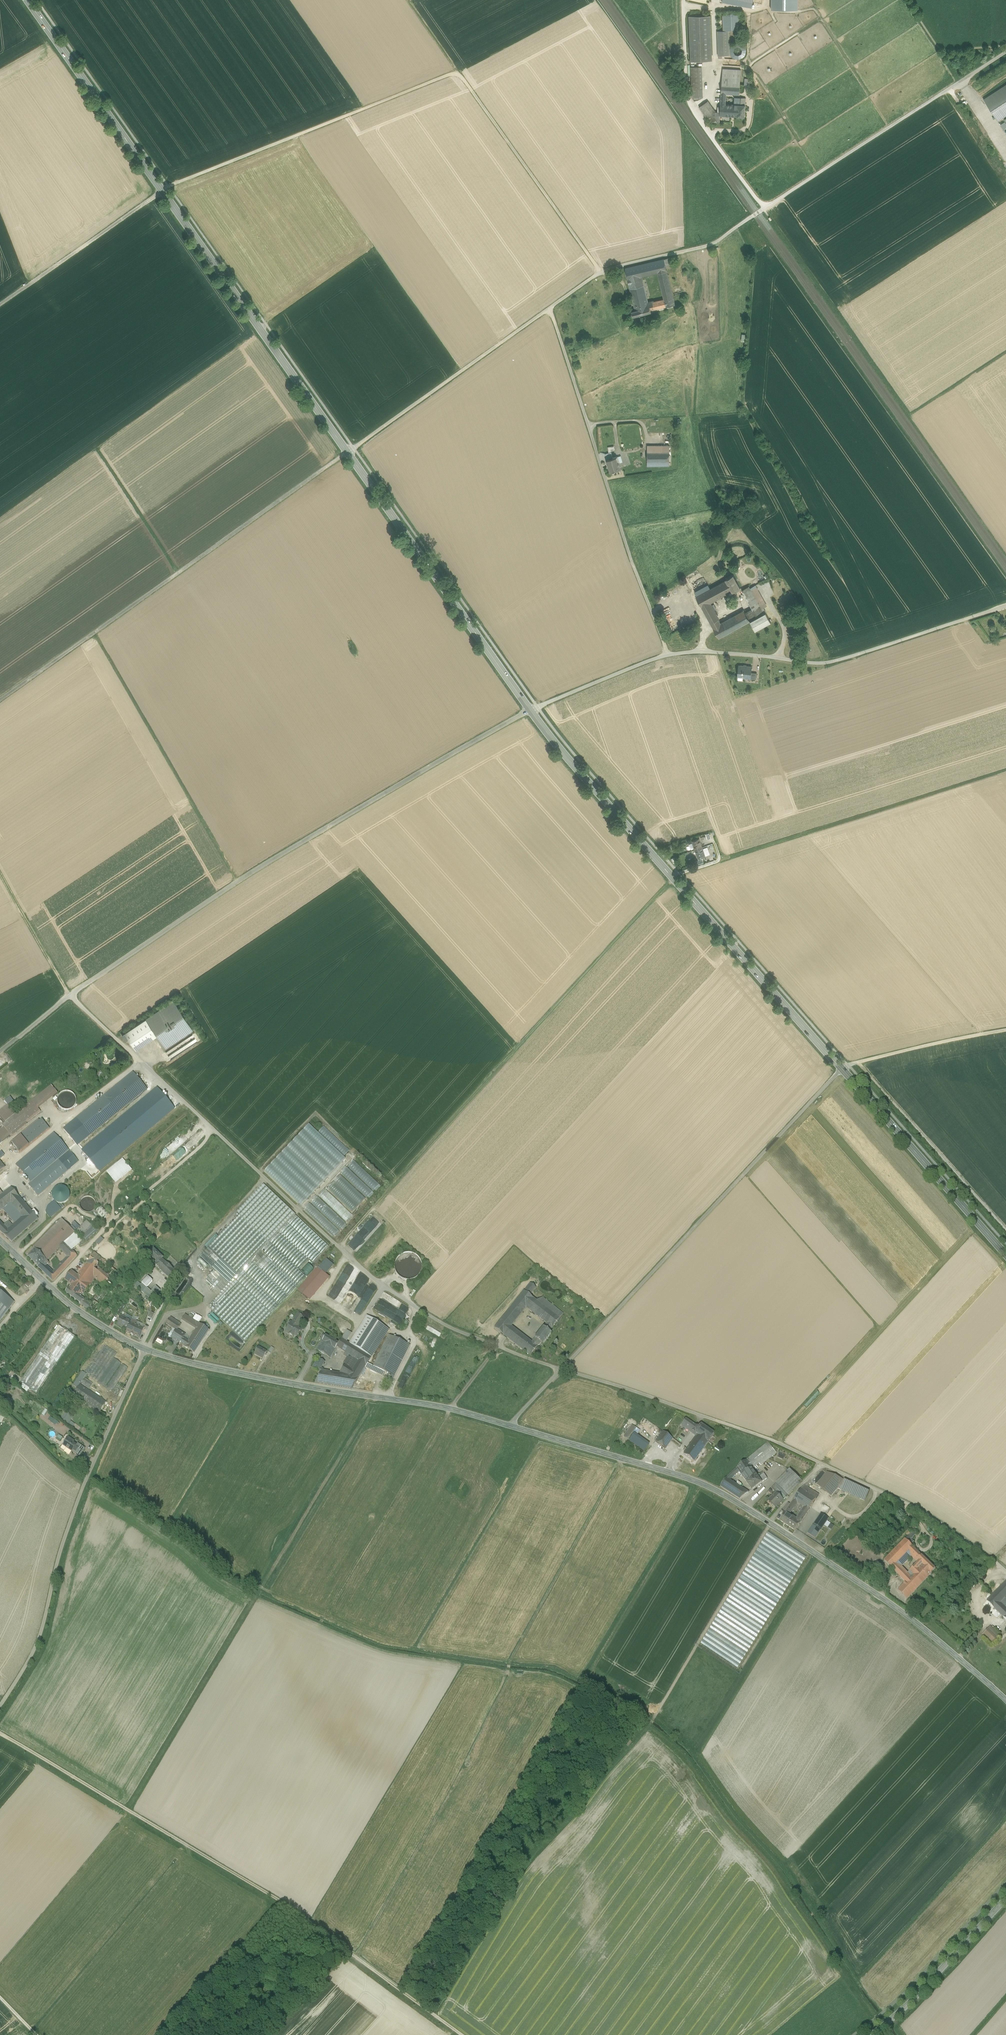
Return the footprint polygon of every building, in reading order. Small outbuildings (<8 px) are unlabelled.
[(739,14),(723,14),(723,31),(729,31),(740,30),(739,14)] [(689,16),(691,61),(712,60),(711,15),(689,16)] [(723,31),(717,31),(718,56),(730,55),(729,31),(723,31)] [(744,55),(744,48),(737,49),(737,52),(734,52),(734,58),(740,58),(740,56),(744,55)] [(691,67),(692,89),(702,89),(702,67),(691,67)] [(722,84),(740,85),(741,70),(723,69),(722,84)] [(740,85),(722,84),(721,93),(726,94),(739,94),(740,85)] [(984,99),(998,121),(1005,115),(1005,85),(984,99)] [(703,98),(702,89),(692,89),(692,96),(694,99),(703,98)] [(724,116),(737,117),(737,104),(734,104),(726,104),(726,97),(721,97),(720,112),(720,116),(724,116)] [(704,103),(718,122),(720,122),(720,116),(720,112),(716,112),(708,101),(704,103)] [(718,122),(704,103),(699,107),(710,121),(718,122)] [(740,105),(737,104),(737,117),(745,117),(745,105),(740,105)] [(658,272),(667,270),(666,266),(672,265),(671,257),(664,259),(626,268),(628,280),(642,276),(658,272)] [(668,275),(659,277),(665,299),(652,302),(654,310),(676,305),(668,275)] [(643,281),(629,284),(635,306),(649,303),(644,286),(647,285),(646,282),(644,282),(643,281)] [(652,311),(654,310),(652,302),(649,303),(635,306),(636,310),(632,311),(634,317),(652,312),(652,311)] [(670,452),(647,452),(647,462),(670,461),(670,452)] [(607,460),(611,472),(620,469),(619,463),(618,464),(616,457),(613,458),(607,460)] [(733,574),(726,578),(726,580),(732,590),(732,591),(740,587),(733,574)] [(695,582),(699,591),(708,586),(704,578),(695,582)] [(732,590),(726,580),(696,596),(709,619),(717,614),(710,602),(732,590)] [(750,586),(742,590),(747,599),(755,595),(752,589),(750,586)] [(755,595),(762,608),(764,607),(767,605),(757,586),(752,589),(755,595)] [(755,595),(747,599),(753,609),(757,616),(764,613),(762,608),(755,595)] [(771,621),(764,607),(762,608),(764,613),(757,616),(750,620),(750,621),(755,630),(771,621)] [(753,609),(746,613),(750,620),(757,616),(753,609)] [(744,610),(721,623),(718,618),(710,622),(719,638),(750,621),(750,620),(746,613),(744,610)] [(752,666),(740,665),(740,669),(738,668),(738,676),(751,677),(752,672),(752,666)] [(699,838),(692,840),(695,849),(703,847),(699,838)] [(708,845),(703,847),(705,854),(711,852),(708,845)] [(703,847),(695,849),(698,858),(706,856),(705,854),(703,847)] [(174,1001),(146,1019),(155,1031),(157,1034),(165,1048),(193,1029),(174,1001)] [(146,1019),(125,1033),(133,1045),(153,1032),(155,1031),(146,1019)] [(194,1034),(166,1051),(171,1059),(198,1042),(194,1034)] [(133,1073),(104,1096),(118,1113),(146,1089),(133,1073)] [(32,1102),(38,1110),(58,1094),(51,1086),(32,1102)] [(75,1109),(74,1092),(58,1092),(58,1110),(75,1109)] [(118,1113),(104,1096),(77,1119),(90,1136),(118,1113)] [(9,1107),(11,1108),(16,1105),(11,1099),(6,1103),(9,1107)] [(21,1111),(29,1120),(40,1112),(38,1110),(32,1102),(21,1111)] [(5,1123),(16,1115),(11,1108),(9,1107),(0,1115),(0,1116),(5,1123)] [(21,1111),(2,1126),(10,1136),(13,1134),(27,1122),(29,1120),(21,1111)] [(23,1136),(12,1145),(20,1154),(50,1129),(42,1120),(39,1122),(23,1136)] [(23,1136),(39,1122),(38,1120),(22,1135),(23,1136)] [(14,1135),(28,1124),(27,1122),(13,1134),(14,1135)] [(309,1125),(264,1171),(300,1205),(345,1159),(309,1125)] [(318,1132),(344,1155),(350,1150),(324,1126),(318,1132)] [(53,1134),(15,1166),(31,1184),(58,1160),(69,1151),(53,1134)] [(111,1138),(111,1137),(107,1134),(100,1139),(104,1144),(99,1140),(84,1152),(86,1155),(88,1154),(91,1157),(94,1154),(96,1151),(97,1151),(100,1149),(101,1147),(103,1145),(105,1147),(109,1141),(110,1140),(109,1139),(111,1138)] [(132,1171),(122,1159),(106,1173),(116,1184),(132,1171)] [(31,1184),(29,1186),(38,1196),(67,1171),(58,1160),(31,1184)] [(353,1161),(348,1166),(374,1190),(379,1185),(353,1161)] [(342,1174),(367,1197),(373,1191),(347,1168),(342,1174)] [(341,1175),(328,1188),(352,1212),(365,1198),(341,1175)] [(296,1215),(263,1185),(237,1213),(240,1216),(269,1243),(296,1215)] [(70,1196),(70,1193),(69,1191),(67,1188),(64,1187),(61,1186),(58,1186),(55,1188),(53,1190),(52,1192),(51,1195),(52,1198),(53,1201),(56,1203),(58,1204),(61,1204),(64,1203),(67,1202),(69,1199),(70,1196)] [(11,1188),(3,1194),(0,1196),(0,1206),(3,1209),(10,1203),(22,1217),(30,1210),(11,1188)] [(326,1190),(320,1197),(346,1221),(352,1215),(326,1190)] [(318,1196),(311,1203),(340,1230),(346,1224),(318,1196)] [(54,1201),(43,1211),(50,1218),(61,1209),(54,1201)] [(3,1209),(2,1209),(14,1224),(22,1217),(10,1203),(3,1209)] [(311,1203),(304,1209),(333,1237),(339,1230),(311,1203)] [(110,1215),(101,1206),(96,1212),(104,1220),(110,1215)] [(0,1222),(0,1231),(3,1234),(12,1242),(38,1219),(30,1210),(22,1217),(14,1224),(13,1225),(8,1229),(4,1225),(0,1222)] [(269,1243),(235,1280),(271,1314),(306,1277),(298,1270),(300,1269),(309,1260),(313,1263),(328,1246),(296,1215),(269,1243)] [(269,1243),(240,1216),(200,1258),(229,1285),(235,1280),(269,1243)] [(363,1239),(362,1245),(369,1238),(369,1237),(372,1234),(373,1229),(376,1230),(379,1227),(380,1223),(376,1222),(373,1219),(373,1218),(372,1217),(367,1223),(366,1226),(370,1225),(370,1223),(374,1224),(373,1227),(376,1226),(376,1227),(371,1229),(370,1230),(370,1229),(367,1232),(365,1232),(367,1234),(365,1234),(366,1236),(363,1239)] [(82,1241),(61,1220),(33,1249),(35,1250),(36,1249),(47,1261),(60,1248),(65,1255),(72,1250),(74,1249),(82,1241)] [(9,1221),(4,1225),(8,1229),(13,1225),(9,1221)] [(86,1221),(77,1231),(81,1236),(92,1226),(86,1221)] [(97,1229),(93,1225),(92,1226),(81,1236),(85,1240),(97,1229)] [(47,1261),(36,1249),(35,1250),(28,1257),(45,1274),(49,1269),(46,1266),(49,1263),(47,1261)] [(163,1258),(154,1249),(151,1252),(152,1253),(148,1258),(156,1265),(161,1260),(163,1258)] [(67,1257),(53,1273),(49,1269),(45,1274),(53,1282),(77,1256),(72,1250),(65,1255),(67,1257)] [(91,1305),(87,1309),(93,1313),(121,1275),(94,1253),(86,1265),(78,1275),(74,1273),(71,1271),(65,1280),(71,1285),(84,1295),(95,1279),(103,1285),(92,1300),(94,1301),(91,1305)] [(401,1279),(406,1281),(411,1281),(417,1278),(420,1274),(422,1268),(421,1263),(418,1258),(414,1255),(408,1254),(403,1255),(398,1258),(395,1262),(394,1268),(395,1272),(398,1276),(401,1279)] [(168,1266),(166,1264),(161,1260),(156,1265),(155,1266),(170,1281),(177,1274),(172,1270),(171,1269),(172,1267),(169,1264),(168,1266)] [(81,1261),(75,1269),(76,1270),(74,1273),(78,1275),(86,1265),(81,1261)] [(307,1277),(313,1269),(308,1264),(301,1271),(307,1277)] [(322,1272),(302,1295),(308,1299),(327,1276),(322,1272)] [(152,1282),(148,1277),(142,1284),(146,1288),(152,1282)] [(271,1314),(235,1280),(229,1285),(221,1294),(258,1328),(271,1314)] [(146,1288),(142,1284),(140,1285),(139,1284),(137,1283),(135,1286),(151,1301),(155,1297),(146,1288)] [(530,1283),(523,1291),(529,1296),(536,1288),(530,1283)] [(371,1298),(377,1287),(371,1284),(365,1295),(371,1298)] [(84,1295),(71,1285),(65,1293),(81,1305),(84,1300),(81,1298),(84,1295)] [(523,1291),(494,1329),(504,1337),(511,1327),(525,1308),(528,1310),(536,1301),(529,1296),(523,1291)] [(384,1293),(374,1309),(400,1325),(410,1309),(384,1293)] [(258,1328),(221,1294),(208,1308),(244,1342),(258,1328)] [(563,1314),(542,1298),(538,1303),(559,1319),(563,1314)] [(91,1305),(84,1300),(81,1305),(87,1309),(91,1305)] [(538,1303),(536,1301),(528,1310),(542,1322),(546,1324),(544,1327),(543,1328),(549,1333),(559,1319),(538,1303)] [(158,1307),(153,1302),(148,1311),(150,1312),(154,1314),(158,1307)] [(0,1304),(0,1322),(8,1310),(0,1304)] [(303,1317),(298,1313),(294,1320),(297,1322),(297,1324),(298,1325),(303,1317)] [(200,1324),(185,1315),(182,1320),(197,1329),(200,1324)] [(125,1320),(120,1318),(117,1325),(127,1330),(131,1322),(125,1319),(125,1320)] [(367,1318),(359,1330),(367,1335),(375,1323),(367,1318)] [(136,1322),(132,1320),(131,1322),(127,1330),(126,1333),(139,1339),(143,1329),(136,1325),(137,1324),(136,1322)] [(173,1322),(169,1320),(166,1324),(173,1329),(177,1331),(180,1327),(178,1325),(173,1322)] [(292,1323),(290,1321),(287,1325),(289,1326),(286,1330),(290,1333),(289,1335),(293,1337),(295,1334),(298,1335),(301,1331),(297,1328),(298,1327),(298,1326),(298,1325),(297,1324),(297,1322),(294,1320),(292,1323)] [(197,1329),(189,1341),(199,1347),(210,1331),(200,1324),(197,1329)] [(59,1326),(20,1382),(36,1393),(74,1337),(59,1326)] [(511,1327),(504,1337),(506,1339),(514,1329),(511,1327)] [(549,1333),(543,1328),(534,1339),(539,1344),(542,1346),(551,1335),(549,1333)] [(177,1331),(173,1329),(172,1331),(172,1333),(173,1334),(171,1338),(185,1347),(188,1342),(183,1339),(185,1336),(177,1331)] [(531,1343),(514,1329),(506,1339),(529,1357),(539,1344),(534,1339),(531,1343)] [(410,1346),(389,1335),(388,1336),(389,1336),(373,1366),(373,1367),(394,1377),(409,1346),(410,1346)] [(338,1344),(325,1337),(317,1350),(330,1358),(336,1348),(338,1344)] [(376,1351),(355,1338),(351,1346),(371,1358),(376,1351)] [(353,1368),(346,1364),(339,1374),(323,1372),(322,1371),(321,1373),(315,1383),(351,1389),(371,1358),(351,1346),(341,1339),(338,1344),(336,1348),(344,1353),(348,1356),(357,1361),(353,1368)] [(199,1347),(189,1341),(188,1342),(185,1347),(195,1353),(199,1347)] [(84,1374),(97,1382),(116,1354),(103,1345),(84,1374)] [(264,1351),(258,1348),(254,1355),(263,1360),(267,1352),(264,1351)] [(357,1361),(348,1356),(346,1358),(344,1362),(346,1364),(353,1368),(357,1361)] [(325,1363),(317,1358),(311,1367),(321,1373),(322,1371),(323,1372),(324,1370),(322,1369),(325,1363)] [(114,1359),(97,1383),(105,1388),(121,1364),(114,1359)] [(122,1365),(106,1389),(112,1393),(128,1369),(122,1365)] [(82,1373),(74,1386),(77,1388),(80,1384),(81,1383),(84,1378),(86,1375),(82,1373)] [(92,1383),(84,1378),(81,1383),(89,1388),(92,1383)] [(105,1402),(80,1384),(77,1388),(73,1394),(99,1412),(105,1402)] [(75,1424),(70,1421),(73,1416),(65,1412),(61,1419),(73,1426),(75,1424)] [(47,1420),(57,1426),(59,1423),(50,1416),(47,1420)] [(698,1427),(685,1419),(681,1424),(686,1427),(694,1432),(698,1427)] [(714,1433),(700,1424),(698,1427),(694,1432),(698,1435),(707,1442),(711,1437),(714,1433)] [(632,1425),(624,1436),(627,1439),(636,1427),(632,1425)] [(673,1438),(663,1431),(656,1441),(665,1448),(673,1438)] [(649,1444),(634,1433),(629,1440),(644,1451),(649,1444)] [(687,1450),(683,1454),(693,1461),(696,1457),(697,1457),(708,1442),(707,1442),(698,1435),(691,1443),(689,1446),(687,1450)] [(71,1440),(68,1438),(61,1449),(65,1451),(66,1449),(72,1453),(76,1446),(73,1444),(74,1443),(71,1441),(71,1440)] [(768,1443),(747,1460),(746,1460),(750,1466),(754,1471),(776,1453),(768,1443)] [(746,1460),(737,1468),(739,1472),(740,1473),(750,1466),(746,1460)] [(750,1466),(740,1473),(746,1482),(756,1475),(754,1471),(750,1466)] [(749,1493),(730,1480),(739,1472),(737,1468),(736,1468),(726,1478),(720,1487),(740,1500),(749,1493)] [(790,1469),(776,1484),(780,1488),(778,1490),(786,1498),(802,1482),(790,1469)] [(844,1481),(827,1472),(817,1485),(831,1497),(844,1481)] [(764,1474),(758,1477),(762,1482),(767,1479),(764,1474)] [(756,1475),(746,1482),(752,1490),(762,1482),(758,1477),(756,1475)] [(780,1488),(776,1484),(771,1488),(775,1492),(778,1490),(780,1488)] [(819,1495),(804,1486),(801,1489),(816,1499),(819,1495)] [(816,1499),(801,1489),(794,1501),(798,1503),(804,1507),(809,1510),(816,1499)] [(784,1500),(776,1493),(769,1500),(772,1503),(771,1504),(775,1508),(784,1500)] [(790,1505),(785,1514),(789,1516),(798,1503),(794,1501),(790,1505)] [(788,1504),(782,1511),(785,1514),(790,1505),(788,1504)] [(785,1514),(782,1511),(776,1519),(795,1531),(800,1524),(802,1520),(798,1518),(798,1517),(795,1521),(789,1516),(785,1514)] [(821,1514),(813,1526),(821,1531),(829,1519),(821,1514)] [(821,1531),(813,1526),(807,1534),(815,1539),(821,1531)] [(913,1531),(907,1537),(911,1540),(916,1534),(913,1531)] [(904,1540),(884,1560),(899,1576),(904,1572),(900,1569),(896,1565),(909,1552),(913,1556),(917,1560),(921,1556),(909,1545),(913,1542),(911,1540),(907,1537),(905,1540),(904,1540)] [(222,1556),(214,1549),(209,1555),(218,1561),(222,1556)] [(909,1552),(896,1565),(900,1569),(913,1556),(909,1552)] [(935,1569),(921,1556),(917,1560),(919,1561),(916,1564),(929,1576),(935,1569)] [(916,1564),(906,1575),(904,1572),(899,1576),(905,1583),(898,1590),(906,1599),(929,1576),(916,1564)] [(987,1601),(1003,1617),(1005,1614),(1005,1610),(1002,1606),(999,1603),(1005,1596),(1005,1581),(987,1601)] [(991,1628),(982,1637),(992,1646),(1001,1636),(991,1628)]
